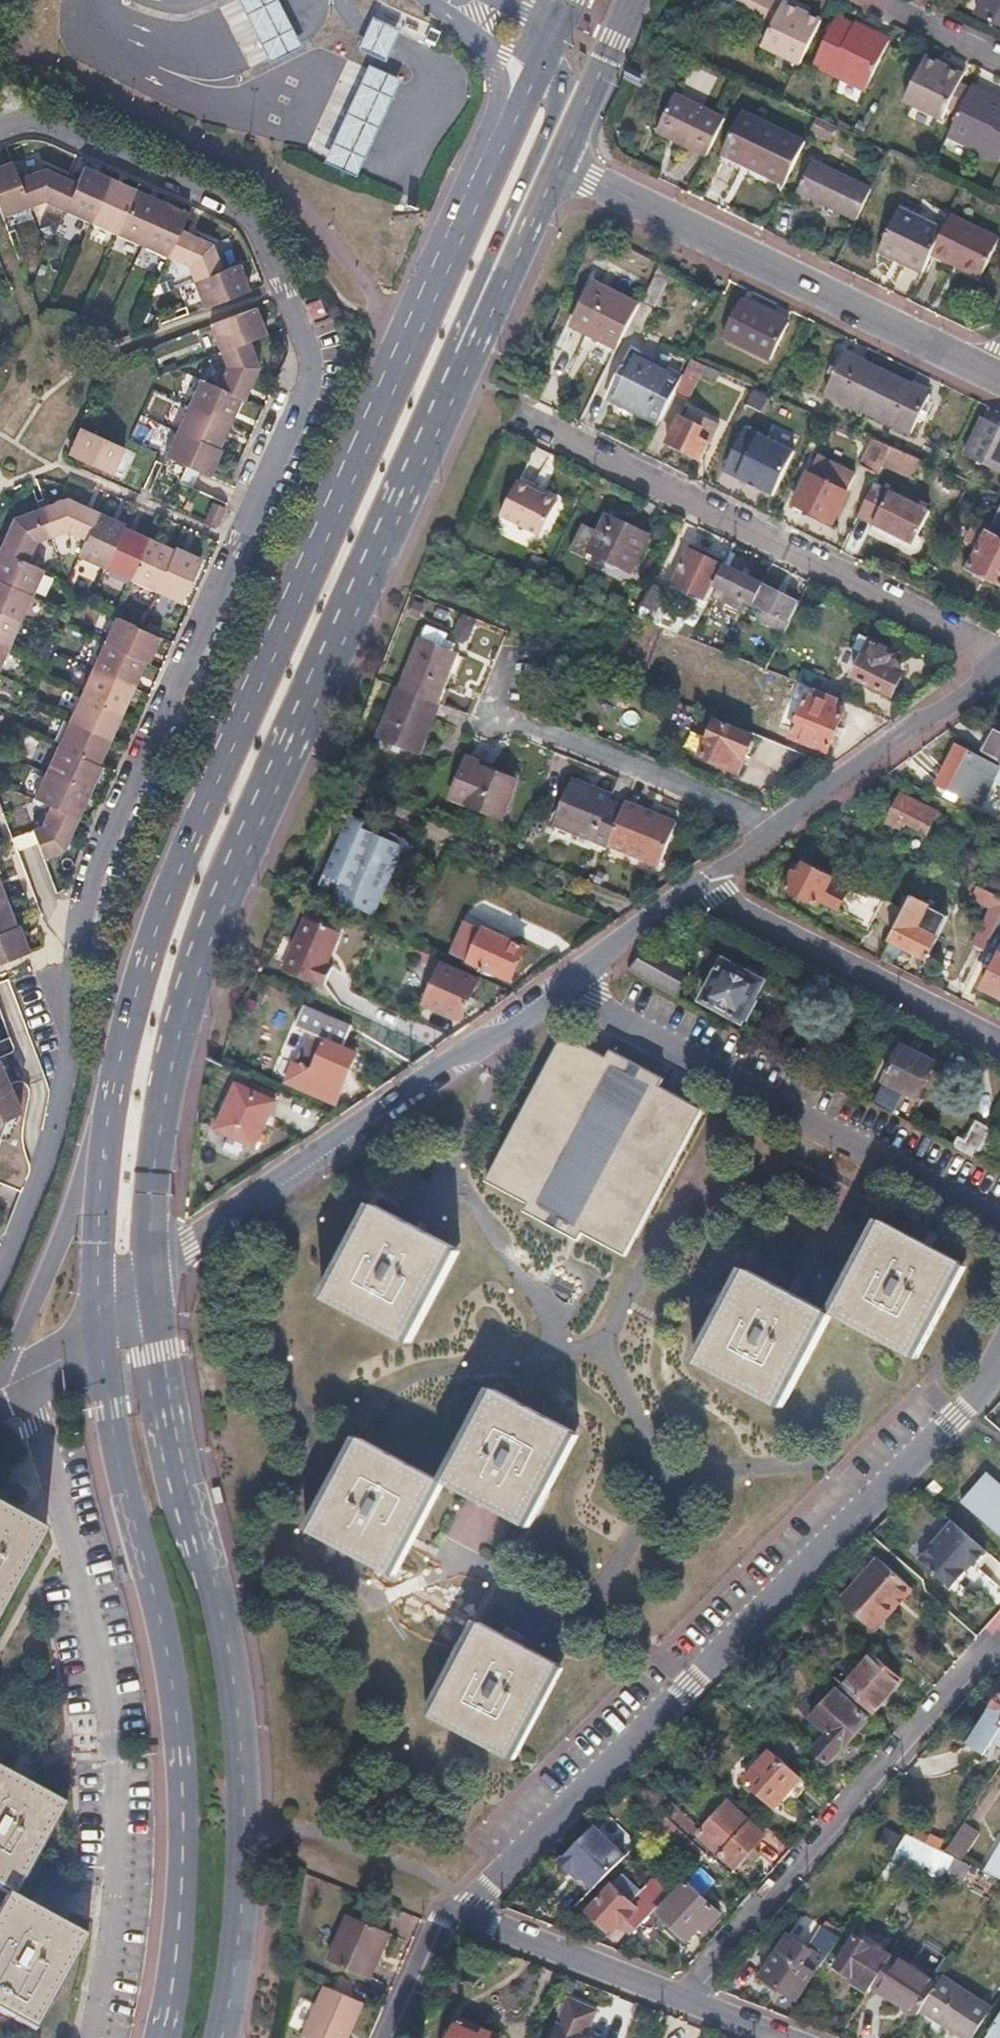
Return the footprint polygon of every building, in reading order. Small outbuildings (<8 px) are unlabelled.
[(270,61),(300,45),(278,0),(240,0),(270,61)] [(725,7),(771,30),(781,8),(765,0),(748,0),(725,7)] [(973,21),(999,34),(999,0),(983,0),(973,21)] [(781,8),(771,30),(761,51),(798,68),(818,24),(795,14),(797,9),(783,3),(781,8)] [(400,29),(374,16),(359,49),(385,60),(400,29)] [(851,29),(834,22),(812,69),(863,94),(887,43),(853,25),(851,29)] [(945,72),(922,62),(901,103),(938,122),(945,108),(957,114),(967,94),(955,89),(961,75),(947,68),(945,72)] [(400,79),(370,65),(326,160),(357,174),(400,79)] [(957,114),(945,139),(996,164),(999,156),(999,103),(970,88),(967,94),(957,114)] [(721,121),(671,97),(653,134),(703,159),(721,121)] [(802,144),(740,114),(719,156),(782,188),(802,144)] [(813,119),(807,132),(827,142),(833,130),(813,119)] [(3,217),(30,207),(12,162),(0,166),(0,209),(3,217)] [(870,192),(812,164),(796,193),(855,223),(870,192)] [(85,166),(77,182),(64,211),(90,223),(110,178),(98,172),(85,166)] [(35,173),(23,177),(34,206),(45,202),(64,211),(77,182),(46,168),(35,173)] [(123,183),(110,178),(90,223),(115,234),(135,189),(123,183)] [(149,195),(135,189),(115,234),(142,247),(162,202),(149,195)] [(175,208),(162,202),(142,247),(167,258),(181,229),(187,214),(175,208)] [(941,234),(897,212),(876,254),(921,275),(929,257),(941,234)] [(948,218),(941,234),(929,257),(948,267),(950,264),(978,278),(997,242),(948,218)] [(212,243),(181,229),(167,258),(186,266),(190,277),(219,266),(215,255),(212,243)] [(239,263),(191,282),(202,309),(250,290),(244,277),(239,263)] [(667,280),(653,273),(641,297),(649,301),(655,304),(667,280)] [(639,302),(592,278),(577,309),(587,315),(598,321),(596,325),(621,338),(639,302)] [(787,322),(740,297),(721,335),(767,359),(787,322)] [(256,308),(208,325),(218,352),(266,335),(261,321),(256,308)] [(642,349),(632,344),(608,392),(659,418),(673,390),(680,376),(660,366),(663,361),(653,356),(650,362),(638,355),(642,349)] [(251,349),(221,360),(224,369),(216,386),(242,398),(245,399),(252,383),(259,368),(251,349)] [(872,368),(847,356),(828,394),(906,433),(926,395),(902,383),(872,368)] [(690,357),(680,376),(673,390),(681,394),(687,397),(704,364),(690,357)] [(242,398),(216,386),(203,381),(192,405),(230,423),(236,410),(242,398)] [(230,423),(192,405),(180,433),(218,449),(224,436),(230,423)] [(698,425),(679,415),(667,440),(700,458),(708,442),(703,438),(707,431),(712,434),(716,424),(702,417),(698,425)] [(981,420),(962,456),(999,475),(999,430),(981,420)] [(771,494),(793,450),(743,426),(721,469),(771,494)] [(101,439),(80,429),(68,455),(112,475),(123,449),(101,439)] [(218,449),(180,433),(169,457),(210,476),(216,463),(221,451),(218,449)] [(889,447),(871,438),(858,465),(876,474),(881,465),(889,447)] [(918,460),(889,447),(881,465),(909,478),(918,460)] [(818,456),(810,472),(793,505),(830,524),(855,474),(818,456)] [(909,548),(912,542),(928,510),(872,481),(856,514),(871,521),(868,527),(909,548)] [(555,502),(515,482),(498,515),(538,536),(555,502)] [(67,498),(45,507),(55,534),(64,531),(85,541),(98,512),(83,505),(67,498)] [(985,534),(999,541),(999,504),(985,534)] [(228,510),(217,505),(209,521),(220,526),(228,510)] [(13,518),(6,534),(0,548),(0,551),(26,562),(34,542),(44,539),(33,511),(13,518)] [(98,512),(85,541),(78,557),(104,569),(123,526),(124,524),(111,518),(98,512)] [(600,528),(584,520),(570,547),(586,556),(589,552),(628,572),(645,538),(606,517),(600,528)] [(136,532),(123,526),(104,569),(130,581),(149,538),(136,532)] [(964,550),(973,555),(966,568),(985,578),(999,586),(999,541),(985,534),(976,530),(968,531),(961,542),(964,550)] [(162,544),(149,538),(130,581),(156,592),(175,550),(162,544)] [(176,547),(175,550),(156,592),(181,603),(201,558),(189,553),(176,547)] [(720,568),(685,550),(668,583),(705,601),(712,586),(720,568)] [(31,596),(43,569),(26,562),(0,551),(0,581),(31,596)] [(720,568),(712,586),(724,592),(719,601),(735,609),(740,600),(749,605),(758,586),(720,568)] [(0,581),(0,612),(20,621),(31,596),(0,581)] [(664,590),(649,583),(635,615),(650,621),(664,590)] [(749,605),(762,612),(758,621),(773,629),(770,635),(778,640),(795,605),(758,586),(749,605)] [(8,647),(20,621),(0,612),(0,644),(8,647)] [(115,617),(104,643),(146,662),(148,663),(154,650),(160,637),(140,628),(115,617)] [(432,633),(427,645),(450,655),(455,643),(432,633)] [(867,641),(854,635),(849,647),(861,653),(867,641)] [(867,641),(861,653),(850,677),(890,695),(899,676),(896,674),(898,669),(896,662),(893,661),(896,653),(879,646),(867,641)] [(146,662),(104,643),(92,668),(135,687),(140,675),(146,662)] [(0,644),(0,665),(8,647),(0,644)] [(427,645),(425,644),(403,693),(443,710),(465,662),(450,655),(427,645)] [(135,687),(92,668),(81,695),(123,713),(129,700),(135,687)] [(823,680),(800,670),(796,681),(813,688),(818,690),(823,680)] [(809,697),(806,696),(789,737),(827,752),(843,710),(833,705),(837,697),(818,690),(813,688),(809,697)] [(443,710),(403,693),(381,744),(420,760),(443,710)] [(123,713),(81,695),(69,721),(111,740),(117,727),(123,713)] [(545,704),(535,700),(529,713),(539,717),(545,704)] [(111,740),(69,721),(58,746),(100,765),(106,753),(111,740)] [(748,737),(714,723),(700,758),(734,773),(748,737)] [(993,731),(982,751),(999,762),(999,735),(993,731)] [(100,765),(58,746),(46,772),(91,792),(97,779),(102,766),(100,765)] [(954,746),(935,782),(979,804),(991,782),(999,786),(999,764),(998,768),(954,746)] [(481,772),(464,766),(448,805),(497,826),(511,790),(479,776),(481,772)] [(91,792),(46,772),(34,798),(79,818),(85,805),(91,792)] [(610,800),(571,785),(552,828),(606,850),(621,811),(607,806),(610,800)] [(934,812),(899,792),(888,813),(924,832),(934,812)] [(623,805),(621,811),(606,850),(656,870),(675,827),(623,805)] [(347,828),(344,827),(320,884),(337,891),(332,903),(372,921),(394,868),(394,866),(396,867),(401,865),(404,863),(407,859),(408,856),(409,852),(409,850),(408,847),(406,844),(404,842),(401,840),(398,839),(395,838),(391,839),(388,840),(386,842),(384,844),(347,828)] [(806,860),(804,864),(830,879),(833,873),(806,860)] [(798,875),(795,873),(786,889),(836,914),(851,882),(833,873),(830,879),(804,864),(798,875)] [(990,908),(972,945),(983,951),(999,917),(999,898),(977,886),(970,897),(990,908)] [(909,898),(904,909),(888,940),(926,959),(936,939),(916,928),(926,907),(909,898)] [(0,903),(0,933),(17,927),(12,913),(7,900),(0,903)] [(468,921),(452,954),(512,981),(519,964),(527,947),(468,921)] [(339,937),(304,923),(284,976),(319,990),(319,988),(325,990),(332,970),(328,969),(339,937)] [(17,927),(0,933),(0,963),(29,952),(25,939),(20,926),(17,927)] [(670,960),(645,946),(628,968),(658,985),(670,960)] [(439,960),(415,951),(411,963),(434,972),(439,960)] [(997,954),(981,987),(999,996),(999,994),(999,956),(997,954)] [(764,980),(725,959),(703,998),(742,1020),(764,980)] [(481,978),(439,960),(434,972),(420,1005),(462,1026),(481,978)] [(306,1013),(302,1023),(351,1043),(355,1032),(306,1013)] [(298,1033),(326,1044),(314,1073),(296,1066),(288,1087),(331,1104),(336,1093),(341,1095),(348,1080),(356,1058),(347,1054),(351,1043),(302,1023),(298,1033)] [(584,1228),(627,1250),(701,1108),(661,1086),(665,1079),(610,1049),(606,1057),(567,1037),(491,1179),(530,1200),(526,1207),(580,1235),(584,1228)] [(934,1060),(902,1043),(883,1079),(915,1097),(934,1060)] [(6,1119),(21,1112),(13,1094),(0,1062),(0,1134),(6,1119)] [(273,1105),(235,1089),(215,1135),(254,1152),(263,1130),(273,1105)] [(990,1129),(977,1122),(966,1140),(959,1136),(954,1145),(976,1157),(990,1129)] [(326,1298),(405,1341),(454,1248),(375,1207),(326,1298)] [(834,1313),(913,1355),(961,1263),(884,1221),(834,1313)] [(697,1359),(774,1401),(823,1308),(748,1268),(697,1359)] [(447,1483),(525,1523),(573,1432),(495,1390),(447,1483)] [(311,1529),(389,1571),(437,1478),(360,1437),(311,1529)] [(950,1492),(999,1534),(999,1484),(976,1464),(950,1492)] [(45,1533),(6,1511),(0,1507),(0,1617),(45,1533)] [(988,1550),(954,1521),(920,1560),(952,1588),(967,1570),(965,1569),(971,1562),(975,1565),(988,1550)] [(913,1589),(877,1558),(840,1602),(871,1629),(880,1618),(884,1621),(913,1589)] [(884,1621),(880,1618),(871,1629),(875,1632),(884,1621)] [(433,1713),(510,1754),(558,1663),(481,1621),(433,1713)] [(901,1679),(873,1655),(845,1687),(873,1712),(901,1679)] [(760,1675),(753,1669),(740,1683),(747,1689),(760,1675)] [(867,1718),(836,1692),(812,1720),(829,1735),(814,1753),(828,1764),(867,1718)] [(985,1715),(999,1725),(999,1693),(985,1715)] [(807,1749),(792,1735),(776,1753),(792,1767),(807,1749)] [(776,1753),(774,1751),(748,1782),(777,1808),(788,1795),(796,1802),(811,1784),(792,1767),(776,1753)] [(16,1896),(65,1804),(27,1782),(0,1767),(0,1887),(9,1892),(16,1896)] [(675,1825),(678,1827),(696,1843),(701,1837),(739,1869),(767,1836),(731,1805),(706,1833),(684,1814),(675,1825)] [(962,1823),(951,1840),(943,1852),(954,1857),(960,1861),(977,1833),(962,1823)] [(563,1872),(588,1893),(624,1856),(586,1825),(550,1860),(563,1872)] [(684,1848),(680,1852),(697,1867),(709,1854),(696,1843),(678,1827),(671,1836),(684,1848)] [(951,1840),(932,1830),(925,1843),(943,1852),(951,1840)] [(981,1871),(999,1880),(999,1841),(981,1871)] [(923,1848),(919,1857),(936,1866),(940,1857),(923,1848)] [(947,1874),(992,1897),(999,1886),(999,1880),(981,1871),(960,1861),(954,1857),(947,1874)] [(674,1892),(655,1875),(631,1900),(615,1886),(589,1914),(602,1925),(610,1932),(617,1925),(621,1928),(627,1922),(638,1931),(674,1892)] [(722,1912),(688,1882),(660,1915),(676,1928),(690,1941),(706,1922),(710,1926),(722,1912)] [(990,1901),(999,1906),(999,1886),(992,1897),(990,1901)] [(9,1892),(0,1907),(0,2008),(35,2027),(85,1935),(51,1916),(16,1896),(9,1892)] [(389,1933),(349,1915),(328,1961),(368,1979),(379,1956),(389,1933)] [(841,1937),(839,1936),(843,1930),(828,1920),(811,1947),(791,1935),(764,1976),(781,1987),(800,1999),(841,1937)] [(627,1922),(621,1928),(632,1938),(638,1931),(627,1922)] [(868,1949),(855,1940),(835,1970),(843,1974),(850,1979),(852,1976),(870,1988),(872,1984),(885,1964),(866,1952),(868,1949)] [(893,1952),(885,1964),(872,1984),(895,1999),(917,2014),(920,2009),(938,1982),(893,1952)] [(938,1982),(920,2009),(944,2025),(963,2037),(971,2037),(991,2008),(942,1975),(938,1982)] [(324,1986),(303,2036),(307,2037),(348,2037),(349,2035),(363,2003),(324,1986)] [(586,2036),(597,2010),(569,1998),(551,2037),(590,2037),(586,2036)] [(458,2018),(450,2037),(500,2037),(501,2036),(479,2027),(458,2018)] [(991,2031),(999,2037),(999,2018),(991,2031)]
